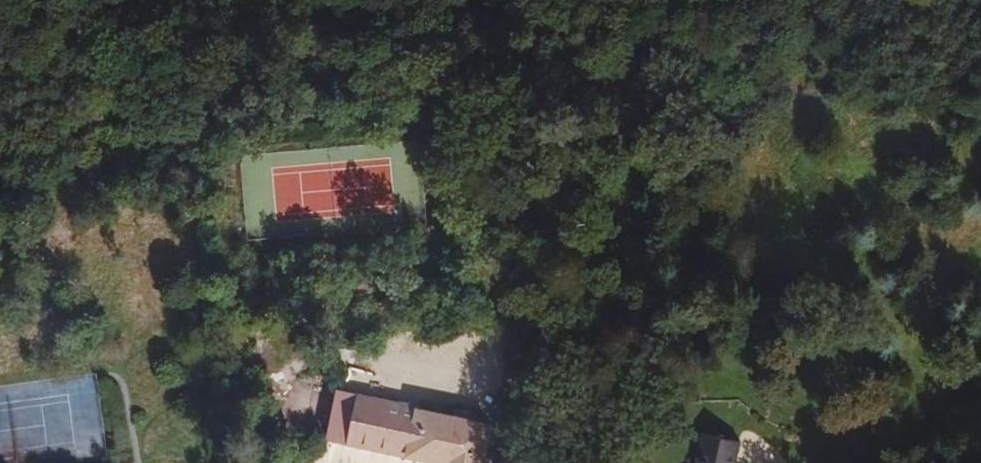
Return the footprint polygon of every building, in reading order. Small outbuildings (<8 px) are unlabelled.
[(494,429),(475,425),(450,420),(423,414),(424,410),(363,396),(351,445),(431,462),(486,462),(494,429)] [(453,408),(450,420),(475,425),(477,414),(453,408)] [(739,448),(702,438),(696,462),(735,462),(739,448)]
